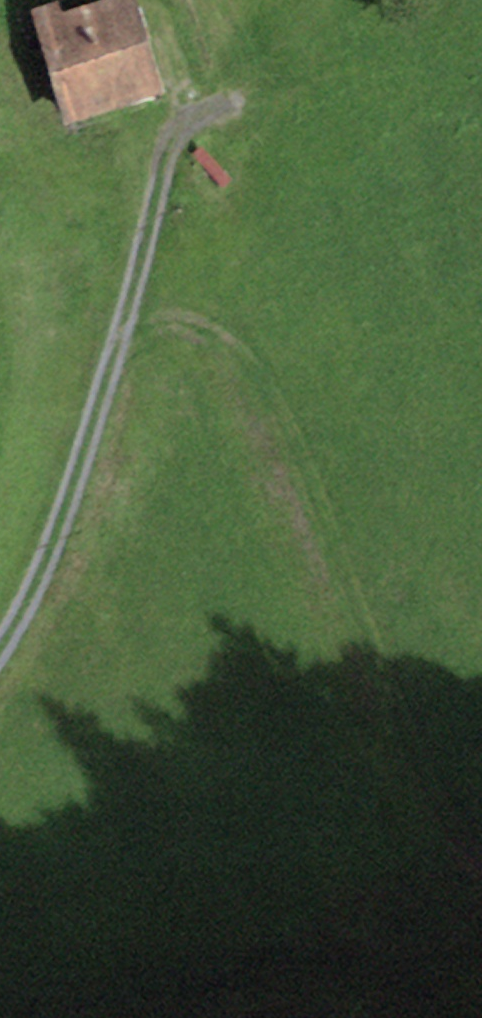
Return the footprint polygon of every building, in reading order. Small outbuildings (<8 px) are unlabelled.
[(62,12),(35,19),(69,135),(165,107),(135,5),(66,25),(62,12)]
